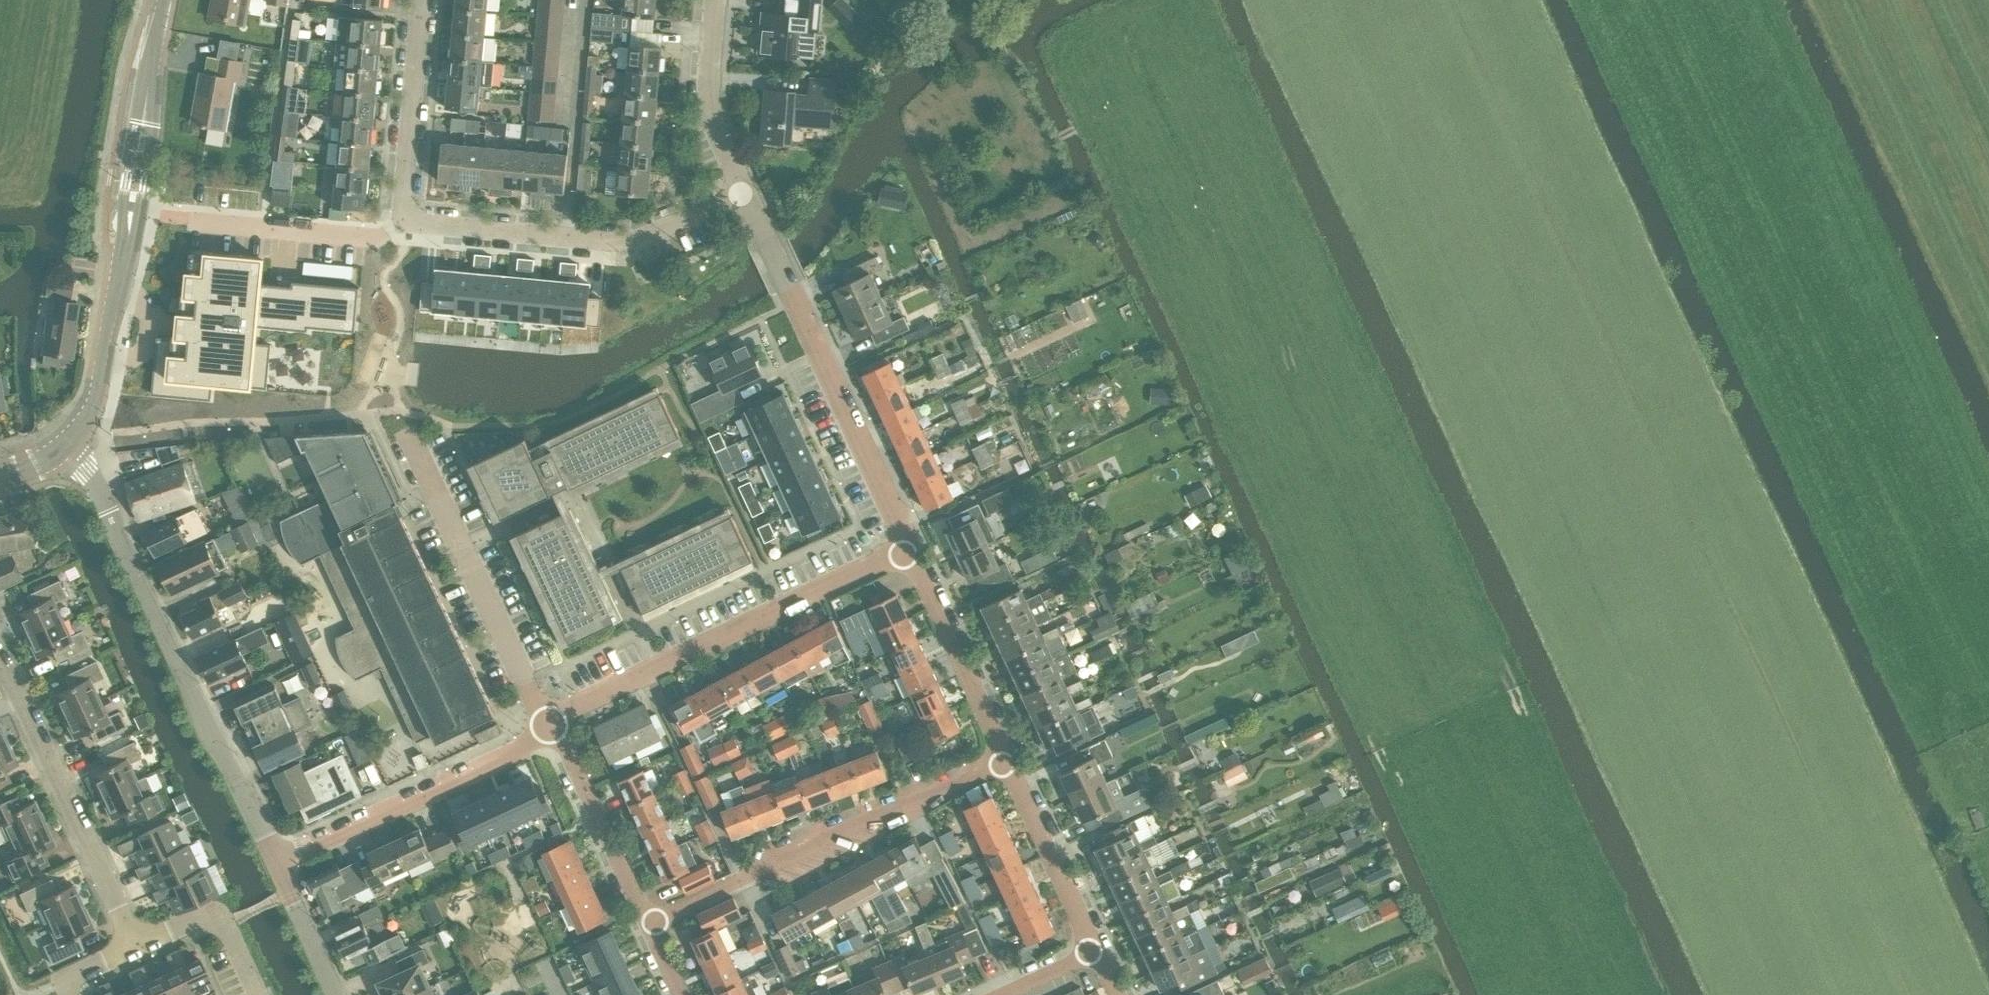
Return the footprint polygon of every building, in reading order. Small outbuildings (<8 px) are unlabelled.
[(209,18),(244,25),(249,0),(213,0),(209,18)] [(489,0),(457,0),(457,8),(488,11),(489,0)] [(566,0),(541,0),(540,10),(565,12),(566,0)] [(658,0),(626,0),(625,15),(656,18),(658,0)] [(782,14),(763,13),(759,53),(813,58),(818,0),(783,0),(782,14)] [(851,4),(840,15),(852,27),(863,16),(851,4)] [(486,36),(488,11),(457,8),(454,33),(486,36)] [(563,25),(565,12),(540,10),(539,23),(563,25)] [(618,28),(619,14),(595,12),(594,26),(618,28)] [(337,41),(350,42),(381,45),(383,19),(339,15),(337,41)] [(294,19),(292,37),(299,38),(310,40),(311,31),(301,29),(302,20),(294,19)] [(562,39),(563,25),(539,23),(538,37),(562,39)] [(617,43),(618,28),(594,26),(592,40),(617,43)] [(484,61),(486,36),(454,33),(452,58),(484,61)] [(561,52),(562,39),(538,37),(536,50),(561,52)] [(335,66),(347,67),(379,69),(381,45),(350,42),(337,41),(335,66)] [(299,44),(290,43),(288,62),(296,63),(297,60),(298,52),(299,44)] [(661,72),(664,47),(632,44),(630,69),(661,72)] [(560,66),(561,52),(536,50),(535,64),(560,66)] [(201,73),(191,122),(204,125),(204,126),(208,127),(209,125),(226,129),(236,80),(240,81),(243,63),(218,58),(207,56),(204,74),(201,73)] [(492,87),(495,63),(484,61),(452,58),(450,83),(482,85),(482,86),(492,87)] [(558,80),(560,66),(535,64),(535,65),(534,77),(558,80)] [(589,65),(586,90),(595,91),(597,66),(589,65)] [(377,94),(379,69),(347,67),(345,92),(377,94)] [(293,87),(295,69),(287,68),(285,86),(293,87)] [(659,96),(661,72),(630,69),(627,93),(659,96)] [(557,94),(558,80),(534,77),(533,92),(557,94)] [(835,126),(838,80),(812,78),(811,94),(796,93),(797,91),(768,89),(765,140),(793,142),(794,123),(835,126)] [(479,111),(482,86),(482,85),(450,83),(448,108),(479,111)] [(374,119),(377,94),(345,92),(343,116),(374,119)] [(556,107),(557,94),(533,92),(531,105),(556,107)] [(290,112),(292,94),(284,93),(281,111),(290,112)] [(657,121),(659,96),(627,93),(625,118),(657,121)] [(592,116),(594,98),(586,97),(584,115),(592,116)] [(555,121),(556,107),(531,105),(530,119),(555,121)] [(287,136),(289,118),(289,113),(281,111),(278,135),(287,136)] [(343,117),(331,116),(330,127),(342,128),(341,141),(372,144),(374,119),(343,116),(343,117)] [(466,131),(466,126),(467,119),(453,118),(452,129),(466,131)] [(655,146),(657,121),(625,118),(623,143),(655,146)] [(480,132),(481,120),(467,119),(466,126),(466,131),(480,132)] [(507,134),(508,126),(508,123),(495,122),(494,133),(507,134)] [(590,141),(592,122),(584,122),(582,140),(590,141)] [(522,135),(523,124),(508,123),(508,126),(507,134),(522,135)] [(549,138),(549,131),(550,126),(537,125),(536,137),(549,138)] [(563,139),(564,129),(564,128),(550,126),(549,131),(549,138),(563,139)] [(370,169),(372,144),(341,141),(338,166),(370,169)] [(277,142),(275,160),(294,163),(296,152),(285,150),(286,143),(277,142)] [(461,190),(465,144),(444,142),(440,181),(449,182),(449,189),(461,190)] [(652,170),(655,146),(623,143),(621,167),(652,170)] [(482,185),(485,146),(465,144),(461,190),(472,191),(473,184),(482,185)] [(502,194),(506,148),(485,146),(482,185),(491,186),(490,193),(502,194)] [(588,165),(590,147),(581,146),(580,164),(581,164),(588,165)] [(523,189),(527,150),(506,148),(502,194),(514,195),(514,188),(523,189)] [(543,197),(548,152),(527,150),(523,189),(532,190),(532,196),(543,197)] [(566,193),(569,154),(548,152),(543,197),(555,198),(556,192),(566,193)] [(295,163),(294,163),(275,160),(272,185),(275,186),(274,189),(292,191),(293,191),(295,163)] [(594,165),(588,165),(581,164),(579,190),(592,191),(594,165)] [(368,194),(370,169),(338,166),(335,208),(364,210),(365,194),(368,194)] [(650,196),(652,170),(621,167),(607,166),(605,191),(650,196)] [(807,178),(792,180),(793,193),(808,187),(807,178)] [(290,207),(292,191),(274,189),(273,205),(290,207)] [(898,191),(894,207),(905,209),(909,193),(898,191)] [(157,337),(152,395),(211,400),(213,384),(267,389),(271,344),(256,343),(257,325),(308,330),(309,326),(356,331),(360,287),(295,281),(296,277),(278,275),(278,284),(261,283),(263,260),(191,253),(187,294),(182,294),(178,336),(173,335),(173,339),(157,337)] [(475,254),(474,266),(482,267),(483,255),(475,254)] [(483,255),(482,267),(491,267),(492,255),(483,255)] [(847,314),(882,298),(871,274),(883,268),(877,256),(844,271),(849,282),(835,289),(847,314)] [(518,258),(517,270),(525,271),(526,259),(518,258)] [(526,259),(525,271),(534,271),(535,259),(526,259)] [(561,262),(560,274),(568,275),(569,263),(561,262)] [(569,263),(568,275),(577,275),(577,268),(578,263),(569,263)] [(423,282),(421,310),(457,313),(460,272),(437,269),(436,283),(423,282)] [(460,272),(457,313),(478,315),(482,274),(460,272)] [(482,274),(478,315),(500,317),(503,276),(482,274)] [(70,299),(73,279),(49,275),(46,294),(45,293),(42,311),(53,312),(49,334),(46,333),(43,352),(45,352),(43,364),(56,366),(58,355),(72,357),(75,339),(72,338),(77,312),(78,304),(68,302),(69,299),(70,299)] [(72,279),(49,276),(47,295),(69,298),(72,279)] [(503,276),(500,317),(521,319),(525,278),(503,276)] [(525,278),(521,319),(543,321),(546,280),(525,278)] [(546,280),(543,321),(564,323),(568,282),(546,280)] [(568,282),(564,323),(600,326),(602,298),(589,297),(590,284),(568,282)] [(894,322),(882,298),(847,314),(858,338),(872,331),(878,344),(911,329),(905,317),(894,322)] [(1081,299),(1067,306),(1075,322),(1089,316),(1081,299)] [(935,317),(917,326),(921,334),(933,328),(939,325),(935,317)] [(971,338),(963,342),(969,354),(977,351),(971,338)] [(744,402),(743,398),(737,387),(764,374),(749,343),(711,361),(724,389),(707,397),(692,404),(701,422),(744,402)] [(930,359),(935,370),(948,364),(943,353),(930,359)] [(892,361),(866,374),(877,397),(903,384),(907,383),(902,373),(898,375),(892,361)] [(952,374),(948,364),(935,370),(940,380),(952,374)] [(903,384),(877,397),(887,419),(913,407),(903,384)] [(1081,387),(1073,388),(1074,396),(1082,395),(1081,387)] [(1175,389),(1163,388),(1162,404),(1174,405),(1175,389)] [(752,436),(758,433),(794,415),(784,394),(772,400),(769,395),(757,400),(760,405),(742,414),(752,436)] [(469,466),(495,522),(552,495),(566,488),(569,486),(570,489),(595,477),(599,485),(605,483),(601,475),(650,452),(654,460),(659,457),(655,449),(681,437),(661,395),(550,447),(551,450),(534,458),(525,439),(469,466)] [(977,404),(973,397),(967,400),(966,398),(953,404),(958,413),(977,404)] [(963,424),(975,418),(982,415),(977,404),(958,413),(963,424)] [(913,407),(887,419),(897,441),(924,429),(913,407)] [(758,433),(770,459),(806,442),(794,415),(758,433)] [(332,499),(327,501),(341,529),(397,503),(400,501),(367,429),(266,437),(278,463),(308,449),(332,499)] [(924,429),(897,441),(908,464),(934,451),(924,429)] [(708,437),(715,452),(727,447),(720,431),(708,437)] [(986,443),(975,449),(979,458),(990,452),(997,449),(992,439),(986,442),(986,443)] [(818,468),(806,442),(770,459),(782,485),(818,468)] [(162,465),(181,458),(177,445),(156,447),(162,465)] [(727,447),(715,452),(726,475),(738,469),(727,447)] [(934,451),(908,464),(918,486),(945,473),(934,451)] [(990,452),(979,458),(984,469),(995,464),(990,452)] [(139,521),(196,501),(183,463),(126,482),(139,521)] [(818,468),(782,485),(794,511),(831,494),(818,468)] [(945,473),(918,486),(929,509),(956,497),(945,473)] [(746,502),(758,497),(750,481),(739,486),(746,502)] [(224,493),(238,522),(255,513),(241,484),(224,493)] [(1190,508),(1212,497),(1206,485),(1184,496),(1190,508)] [(1008,488),(982,500),(989,514),(1015,502),(1008,488)] [(831,494),(794,511),(804,532),(806,531),(809,535),(821,530),(819,525),(840,515),(831,494)] [(758,497),(746,502),(753,516),(764,511),(758,497)] [(341,529),(327,501),(321,504),(321,502),(301,511),(300,511),(281,520),(281,525),(282,528),(282,531),(283,533),(284,536),(285,539),(286,543),(289,548),(291,552),(294,556),(298,560),(302,564),(321,555),(355,628),(336,637),(336,638),(337,641),(337,644),(338,648),(339,652),(340,656),(342,661),(344,664),(345,667),(347,669),(349,672),(352,675),(356,679),(356,680),(382,668),(417,742),(433,735),(437,743),(497,715),(399,509),(397,503),(341,529)] [(955,530),(947,533),(958,557),(990,542),(995,539),(977,502),(948,516),(955,530)] [(156,556),(208,532),(197,508),(144,532),(146,535),(145,538),(148,545),(151,545),(156,556)] [(511,537),(563,647),(564,647),(623,619),(571,509),(564,512),(512,536),(511,537)] [(27,511),(6,514),(5,512),(0,513),(0,589),(21,579),(9,554),(9,550),(33,546),(27,511)] [(621,569),(643,613),(668,601),(672,609),(677,607),(673,599),(722,576),(726,584),(731,581),(728,573),(753,561),(732,516),(621,569)] [(232,529),(242,552),(260,544),(249,521),(232,529)] [(758,527),(765,543),(777,537),(770,522),(758,527)] [(269,523),(261,526),(268,541),(276,537),(269,523)] [(1127,541),(1151,530),(1148,524),(1124,535),(1127,541)] [(228,567),(214,538),(204,543),(159,564),(172,591),(216,570),(217,572),(228,567)] [(990,542),(958,557),(970,581),(977,578),(983,589),(1012,575),(1007,564),(1002,566),(990,542)] [(1113,564),(1136,553),(1131,542),(1108,553),(1113,564)] [(1027,574),(1058,559),(1052,547),(1021,561),(1027,574)] [(1244,548),(1225,557),(1234,574),(1252,566),(1244,548)] [(1165,568),(1156,572),(1162,584),(1170,580),(1165,568)] [(25,637),(63,619),(55,602),(66,597),(59,580),(30,593),(35,604),(15,614),(25,637)] [(228,606),(248,597),(240,581),(221,590),(221,591),(211,595),(212,596),(197,603),(199,609),(184,616),(194,638),(225,623),(218,610),(228,605),(228,606)] [(1052,587),(1042,592),(1045,598),(1055,594),(1052,587)] [(1031,606),(1031,607),(1045,600),(1041,593),(1027,599),(1022,588),(980,608),(983,616),(987,614),(992,623),(992,624),(1031,606)] [(1125,604),(1134,622),(1161,609),(1152,591),(1125,604)] [(883,629),(909,617),(898,593),(872,606),(883,629)] [(995,631),(1000,641),(1039,624),(1053,618),(1045,600),(1031,607),(1031,606),(992,624),(992,623),(988,625),(991,633),(995,631)] [(297,662),(314,654),(301,625),(296,614),(295,611),(278,619),(297,662)] [(301,625),(308,622),(307,620),(307,619),(307,618),(306,616),(305,614),(305,613),(304,612),(302,611),(296,614),(301,625)] [(1117,632),(1121,631),(1116,620),(1113,614),(1113,612),(1109,613),(1097,618),(1100,627),(1092,631),(1096,641),(1117,632)] [(893,651),(920,639),(909,617),(883,629),(893,651)] [(71,635),(63,619),(25,637),(35,659),(52,651),(57,662),(67,658),(70,664),(92,654),(89,647),(82,630),(71,635)] [(852,659),(835,620),(795,641),(815,675),(825,669),(821,660),(831,654),(837,666),(852,659)] [(1044,634),(1039,624),(1000,641),(996,643),(1000,651),(1004,649),(1008,658),(1009,659),(1047,641),(1061,635),(1057,628),(1044,634)] [(199,656),(210,682),(248,665),(243,653),(268,641),(262,627),(199,656)] [(851,644),(860,640),(864,638),(858,627),(846,634),(851,644)] [(1055,658),(1055,659),(1069,653),(1061,635),(1047,641),(1009,659),(1008,658),(1004,660),(1008,668),(1012,666),(1016,676),(1017,676),(1055,658)] [(855,654),(856,654),(868,648),(864,638),(860,640),(851,644),(855,654)] [(903,673),(930,661),(920,639),(893,651),(903,673)] [(811,677),(815,675),(795,641),(771,654),(789,686),(810,675),(811,677)] [(1230,642),(1222,645),(1227,656),(1235,653),(1230,642)] [(1109,643),(1090,652),(1094,662),(1114,653),(1109,643)] [(1020,684),(1024,693),(1025,693),(1063,676),(1064,676),(1077,670),(1069,653),(1055,659),(1055,658),(1017,676),(1016,676),(1012,678),(1016,686),(1020,684)] [(765,700),(789,686),(771,654),(747,667),(761,693),(765,700)] [(64,717),(99,700),(92,683),(104,678),(96,661),(69,673),(74,685),(53,695),(64,717)] [(914,696),(941,683),(930,661),(903,673),(914,696)] [(309,686),(320,681),(311,663),(300,668),(309,686)] [(761,693),(747,667),(722,680),(736,703),(757,692),(762,701),(765,700),(761,693)] [(1169,670),(1159,675),(1162,683),(1173,678),(1169,670)] [(879,673),(867,679),(871,688),(883,683),(879,673)] [(1068,686),(1064,676),(1063,676),(1025,693),(1024,693),(1020,695),(1024,703),(1028,701),(1032,710),(1033,711),(1071,693),(1085,687),(1082,679),(1068,686)] [(717,727),(728,722),(722,711),(736,703),(722,680),(698,693),(717,727)] [(883,683),(871,688),(876,699),(888,693),(883,683)] [(924,718),(951,706),(941,683),(914,696),(924,718)] [(256,746),(267,770),(305,752),(295,731),(312,723),(300,698),(284,706),(274,685),(236,702),(247,726),(248,725),(257,746),(256,746)] [(343,716),(354,710),(345,690),(333,695),(343,716)] [(717,727),(698,693),(673,706),(686,730),(697,724),(706,739),(719,732),(716,728),(717,727)] [(1036,718),(1041,728),(1080,710),(1080,711),(1093,705),(1090,697),(1076,704),(1071,693),(1033,711),(1032,710),(1028,712),(1032,720),(1036,718)] [(838,694),(825,697),(831,711),(843,706),(838,694)] [(821,716),(831,712),(831,711),(825,697),(814,701),(821,716)] [(873,731),(884,726),(871,698),(860,704),(873,731)] [(107,717),(99,700),(64,717),(74,739),(95,729),(100,740),(127,728),(119,711),(107,717)] [(637,751),(662,739),(646,703),(621,715),(637,751)] [(1093,705),(1080,711),(1080,710),(1041,728),(1036,730),(1040,738),(1045,748),(1049,746),(1053,744),(1057,753),(1068,748),(1086,739),(1106,731),(1093,705)] [(935,741),(962,729),(951,706),(924,718),(935,741)] [(134,718),(140,730),(149,726),(143,714),(134,718)] [(844,714),(836,718),(840,728),(849,724),(844,714)] [(611,762),(637,751),(621,715),(595,726),(611,762)] [(783,715),(774,719),(781,735),(791,730),(783,715)] [(832,717),(822,722),(828,737),(839,732),(832,717)] [(893,733),(905,728),(900,717),(888,723),(893,733)] [(774,719),(763,725),(770,740),(781,735),(774,719)] [(813,739),(823,734),(819,724),(808,729),(813,739)] [(906,762),(918,756),(905,728),(893,733),(906,762)] [(1308,743),(1324,735),(1321,728),(1305,736),(1308,743)] [(359,765),(375,758),(361,729),(345,736),(359,765)] [(792,735),(783,739),(791,754),(799,750),(792,735)] [(1074,797),(1108,781),(1100,763),(1115,756),(1107,738),(1072,754),(1078,767),(1063,774),(1074,797)] [(734,739),(725,743),(731,758),(741,753),(734,739)] [(783,739),(772,745),(779,760),(791,754),(783,739)] [(100,797),(137,780),(129,764),(141,758),(134,742),(106,755),(111,766),(90,775),(100,797)] [(695,774),(706,769),(694,742),(682,748),(695,774)] [(7,743),(0,746),(0,773),(6,770),(18,765),(7,743)] [(879,751),(853,761),(864,786),(889,776),(879,751)] [(420,769),(430,765),(424,752),(415,756),(420,769)] [(1236,752),(1221,760),(1226,770),(1241,762),(1236,752)] [(301,806),(308,821),(362,796),(343,754),(305,771),(304,772),(316,798),(300,806),(301,806)] [(648,756),(641,759),(643,765),(651,761),(648,756)] [(741,778),(752,773),(745,757),(734,763),(741,778)] [(853,761),(828,771),(838,796),(864,786),(853,761)] [(292,810),(297,808),(301,806),(300,806),(316,798),(304,772),(305,771),(300,762),(275,774),(292,810)] [(1344,762),(1330,769),(1334,777),(1348,771),(1344,762)] [(1229,786),(1248,777),(1242,764),(1223,774),(1229,786)] [(677,786),(689,780),(684,769),(672,775),(677,786)] [(632,807),(656,796),(644,770),(620,781),(632,807)] [(828,771),(803,780),(813,806),(838,796),(828,771)] [(709,807),(721,801),(709,775),(697,780),(709,807)] [(145,777),(137,780),(100,797),(111,820),(131,810),(136,821),(164,808),(156,791),(153,793),(145,777)] [(531,777),(512,786),(527,818),(544,810),(547,815),(553,812),(539,780),(538,781),(541,787),(537,789),(531,777)] [(1125,796),(1116,778),(1108,782),(1108,781),(1074,797),(1085,821),(1100,814),(1106,827),(1158,803),(1153,793),(1152,791),(1151,790),(1149,789),(1147,788),(1144,788),(1142,789),(1140,789),(1125,796)] [(682,796),(694,791),(689,780),(677,786),(682,796)] [(803,780),(776,791),(787,816),(813,806),(803,780)] [(1339,788),(1336,781),(1328,785),(1330,790),(1319,795),(1325,807),(1348,796),(1343,786),(1339,788)] [(758,782),(744,787),(750,801),(751,801),(760,826),(787,816),(776,791),(763,796),(758,782)] [(736,806),(724,811),(734,837),(760,826),(751,801),(750,801),(744,787),(743,785),(729,790),(736,806)] [(512,786),(493,795),(508,827),(527,818),(512,786)] [(184,792),(172,798),(178,811),(190,805),(184,792)] [(493,795),(474,803),(489,836),(508,827),(493,795)] [(643,831),(667,820),(656,796),(632,807),(643,831)] [(977,832),(1004,819),(993,796),(966,808),(977,832)] [(9,840),(45,823),(35,801),(24,806),(15,810),(10,799),(1,803),(0,800),(0,824),(2,823),(9,840)] [(1307,816),(1325,808),(1321,800),(1304,808),(1307,816)] [(453,820),(452,820),(467,852),(474,849),(471,844),(489,836),(474,803),(455,812),(460,825),(456,826),(453,820)] [(700,835),(705,832),(713,829),(709,819),(696,825),(700,835)] [(988,854),(1014,841),(1004,819),(977,832),(988,854)] [(655,856),(679,845),(667,820),(643,831),(655,856)] [(1103,846),(1094,850),(1097,858),(1101,856),(1106,866),(1145,849),(1151,846),(1152,846),(1158,844),(1154,836),(1142,841),(1137,831),(1140,829),(1136,820),(1108,832),(1113,841),(1103,846)] [(170,821),(117,846),(122,857),(133,852),(140,867),(183,848),(182,847),(170,821)] [(558,821),(550,825),(555,835),(563,831),(558,821)] [(13,880),(41,867),(36,854),(55,845),(45,823),(9,840),(17,856),(5,862),(13,880)] [(459,851),(448,827),(426,838),(421,828),(395,840),(408,868),(433,857),(435,862),(459,851)] [(1352,827),(1340,832),(1344,841),(1356,836),(1352,827)] [(541,829),(532,834),(536,844),(546,839),(541,829)] [(705,845),(718,839),(713,829),(705,832),(700,835),(705,845)] [(946,847),(958,841),(953,829),(940,835),(946,847)] [(532,834),(522,838),(527,848),(536,844),(532,834)] [(1361,835),(1346,841),(1349,848),(1364,841),(1361,835)] [(917,837),(894,849),(908,877),(912,885),(933,874),(945,895),(957,889),(958,888),(942,857),(935,861),(928,847),(923,849),(921,845),(917,837)] [(383,880),(408,868),(395,840),(369,852),(374,862),(363,867),(372,886),(374,891),(385,885),(383,880)] [(558,878),(583,866),(570,840),(546,851),(558,878)] [(687,841),(679,845),(655,856),(667,881),(679,876),(687,894),(716,881),(707,861),(698,865),(687,841)] [(951,856),(963,850),(958,841),(946,847),(951,856)] [(998,876),(1025,864),(1014,841),(988,854),(998,876)] [(140,867),(134,869),(140,881),(151,876),(158,890),(158,891),(200,871),(188,845),(182,847),(183,848),(140,867)] [(507,845),(498,849),(502,860),(512,855),(507,845)] [(1106,866),(1102,868),(1106,876),(1110,874),(1114,883),(1115,884),(1153,866),(1166,860),(1163,853),(1156,856),(1152,846),(1151,846),(1145,849),(1106,866)] [(1334,847),(1324,851),(1327,858),(1337,853),(1334,847)] [(498,849),(488,854),(493,864),(502,860),(498,849)] [(894,849),(870,862),(893,906),(902,900),(894,884),(908,877),(894,849)] [(514,862),(519,873),(521,871),(525,870),(526,866),(523,858),(514,862)] [(1290,866),(1286,858),(1263,868),(1267,877),(1290,866)] [(1114,883),(1110,885),(1114,893),(1118,891),(1123,901),(1123,902),(1161,884),(1174,878),(1175,878),(1174,877),(1192,869),(1188,860),(1171,868),(1171,870),(1158,876),(1153,866),(1115,884),(1114,883)] [(363,868),(359,861),(341,869),(339,864),(309,879),(306,884),(310,892),(315,895),(318,894),(327,913),(344,905),(341,900),(353,894),(365,901),(376,896),(363,867),(363,868)] [(473,861),(465,864),(470,875),(478,871),(473,861)] [(870,862),(847,875),(861,902),(873,896),(887,922),(887,921),(892,931),(903,926),(899,916),(898,917),(892,906),(893,906),(870,862)] [(158,890),(152,893),(157,905),(168,900),(176,915),(207,901),(218,895),(227,891),(215,864),(205,868),(200,871),(158,891),(158,890)] [(1009,898),(1035,886),(1025,864),(998,876),(1009,898)] [(1390,865),(1377,871),(1381,880),(1394,874),(1390,865)] [(570,903),(595,891),(583,866),(558,878),(570,903)] [(1264,878),(1255,883),(1260,892),(1294,876),(1290,866),(1267,877),(1264,878)] [(1328,875),(1334,887),(1347,882),(1341,869),(1328,875)] [(967,891),(979,885),(974,874),(962,880),(967,891)] [(847,875),(823,888),(837,915),(861,902),(847,875)] [(1123,901),(1118,903),(1122,910),(1126,908),(1131,918),(1131,919),(1169,901),(1182,895),(1179,887),(1175,878),(1174,878),(1161,884),(1123,902),(1123,901)] [(51,894),(46,881),(19,894),(28,912),(40,907),(48,923),(84,907),(73,884),(51,894)] [(971,901),(984,895),(979,885),(967,891),(971,901)] [(1019,920),(1046,908),(1035,886),(1009,898),(1019,920)] [(823,888),(799,901),(814,928),(825,922),(836,916),(837,915),(823,888)] [(582,929),(607,918),(595,891),(570,903),(582,929)] [(1338,923),(1370,909),(1364,895),(1332,910),(1338,923)] [(706,964),(730,953),(718,927),(743,915),(735,897),(699,914),(707,932),(694,938),(706,964)] [(1199,899),(1187,905),(1190,912),(1202,907),(1199,899)] [(799,901),(775,914),(790,941),(814,928),(799,901)] [(1131,918),(1126,920),(1130,928),(1134,926),(1139,935),(1139,936),(1177,918),(1190,912),(1187,905),(1174,911),(1169,901),(1131,919),(1131,918)] [(536,905),(541,915),(547,912),(542,902),(536,905)] [(1386,904),(1378,908),(1384,921),(1392,917),(1386,904)] [(368,910),(373,920),(382,916),(377,906),(368,910)] [(52,964),(78,952),(72,939),(94,929),(84,907),(48,923),(55,940),(43,946),(52,964)] [(1030,944),(1057,931),(1046,908),(1019,920),(1030,944)] [(910,912),(899,916),(903,926),(914,922),(910,912)] [(1139,935),(1134,937),(1138,945),(1142,943),(1147,953),(1185,935),(1198,929),(1190,912),(1177,918),(1139,936),(1139,935)] [(988,936),(1000,930),(992,913),(980,919),(988,936)] [(541,919),(545,927),(553,923),(549,915),(541,919)] [(369,959),(371,964),(408,947),(406,948),(400,934),(388,940),(387,939),(374,945),(363,922),(336,935),(346,957),(350,956),(353,962),(358,964),(369,959)] [(916,926),(929,957),(931,957),(942,983),(966,973),(962,964),(974,959),(974,957),(988,951),(976,924),(935,941),(927,922),(916,926)] [(1147,953),(1142,955),(1146,962),(1150,960),(1155,970),(1155,971),(1193,953),(1207,947),(1198,929),(1185,935),(1147,953)] [(992,946),(1005,940),(1000,930),(988,936),(992,946)] [(611,931),(579,946),(587,964),(620,949),(611,931)] [(854,948),(865,944),(860,934),(850,939),(854,948)] [(753,954),(768,947),(763,937),(748,944),(753,954)] [(843,953),(854,948),(850,939),(839,943),(843,953)] [(797,962),(789,945),(777,951),(790,978),(802,972),(801,971),(808,968),(804,959),(797,962)] [(1155,970),(1151,972),(1154,979),(1158,977),(1163,988),(1180,981),(1184,989),(1219,972),(1207,947),(1193,953),(1155,971),(1155,970)] [(180,948),(172,952),(192,994),(205,994),(214,991),(199,958),(187,964),(180,948)] [(429,985),(420,966),(429,961),(423,949),(400,960),(405,970),(378,983),(381,988),(376,990),(378,994),(409,994),(429,985)] [(620,949),(587,964),(596,981),(628,966),(620,949)] [(172,952),(165,956),(172,971),(161,976),(170,994),(192,994),(172,952)] [(717,989),(742,977),(730,953),(706,964),(717,989)] [(1265,956),(1237,969),(1238,971),(1244,984),(1272,972),(1265,958),(1265,956)] [(931,957),(929,957),(907,966),(903,958),(890,963),(900,989),(914,984),(918,993),(942,983),(931,957)] [(767,978),(779,973),(774,962),(762,968),(767,978)] [(569,963),(559,967),(563,975),(573,971),(569,963)] [(887,994),(900,989),(890,963),(877,969),(881,978),(857,988),(860,994),(887,994)] [(143,966),(135,969),(147,994),(170,994),(161,976),(150,981),(143,966)] [(596,981),(602,994),(612,994),(636,984),(628,966),(596,981)] [(135,969),(128,973),(135,988),(124,993),(125,994),(147,994),(135,969)] [(573,971),(563,975),(567,983),(577,978),(573,971)] [(748,975),(742,978),(742,977),(717,989),(720,994),(758,994),(748,975)] [(850,978),(828,987),(829,988),(816,994),(860,994),(857,988),(854,989),(850,978)] [(1217,980),(1186,994),(1224,994),(1217,980)] [(106,983),(97,987),(101,994),(112,994),(106,983)] [(612,994),(641,994),(636,984),(612,994)] [(429,985),(409,994),(434,994),(429,985)] [(786,986),(772,993),(772,994),(790,994),(786,986)] [(1072,991),(1074,994),(1085,994),(1081,987),(1072,991)]
